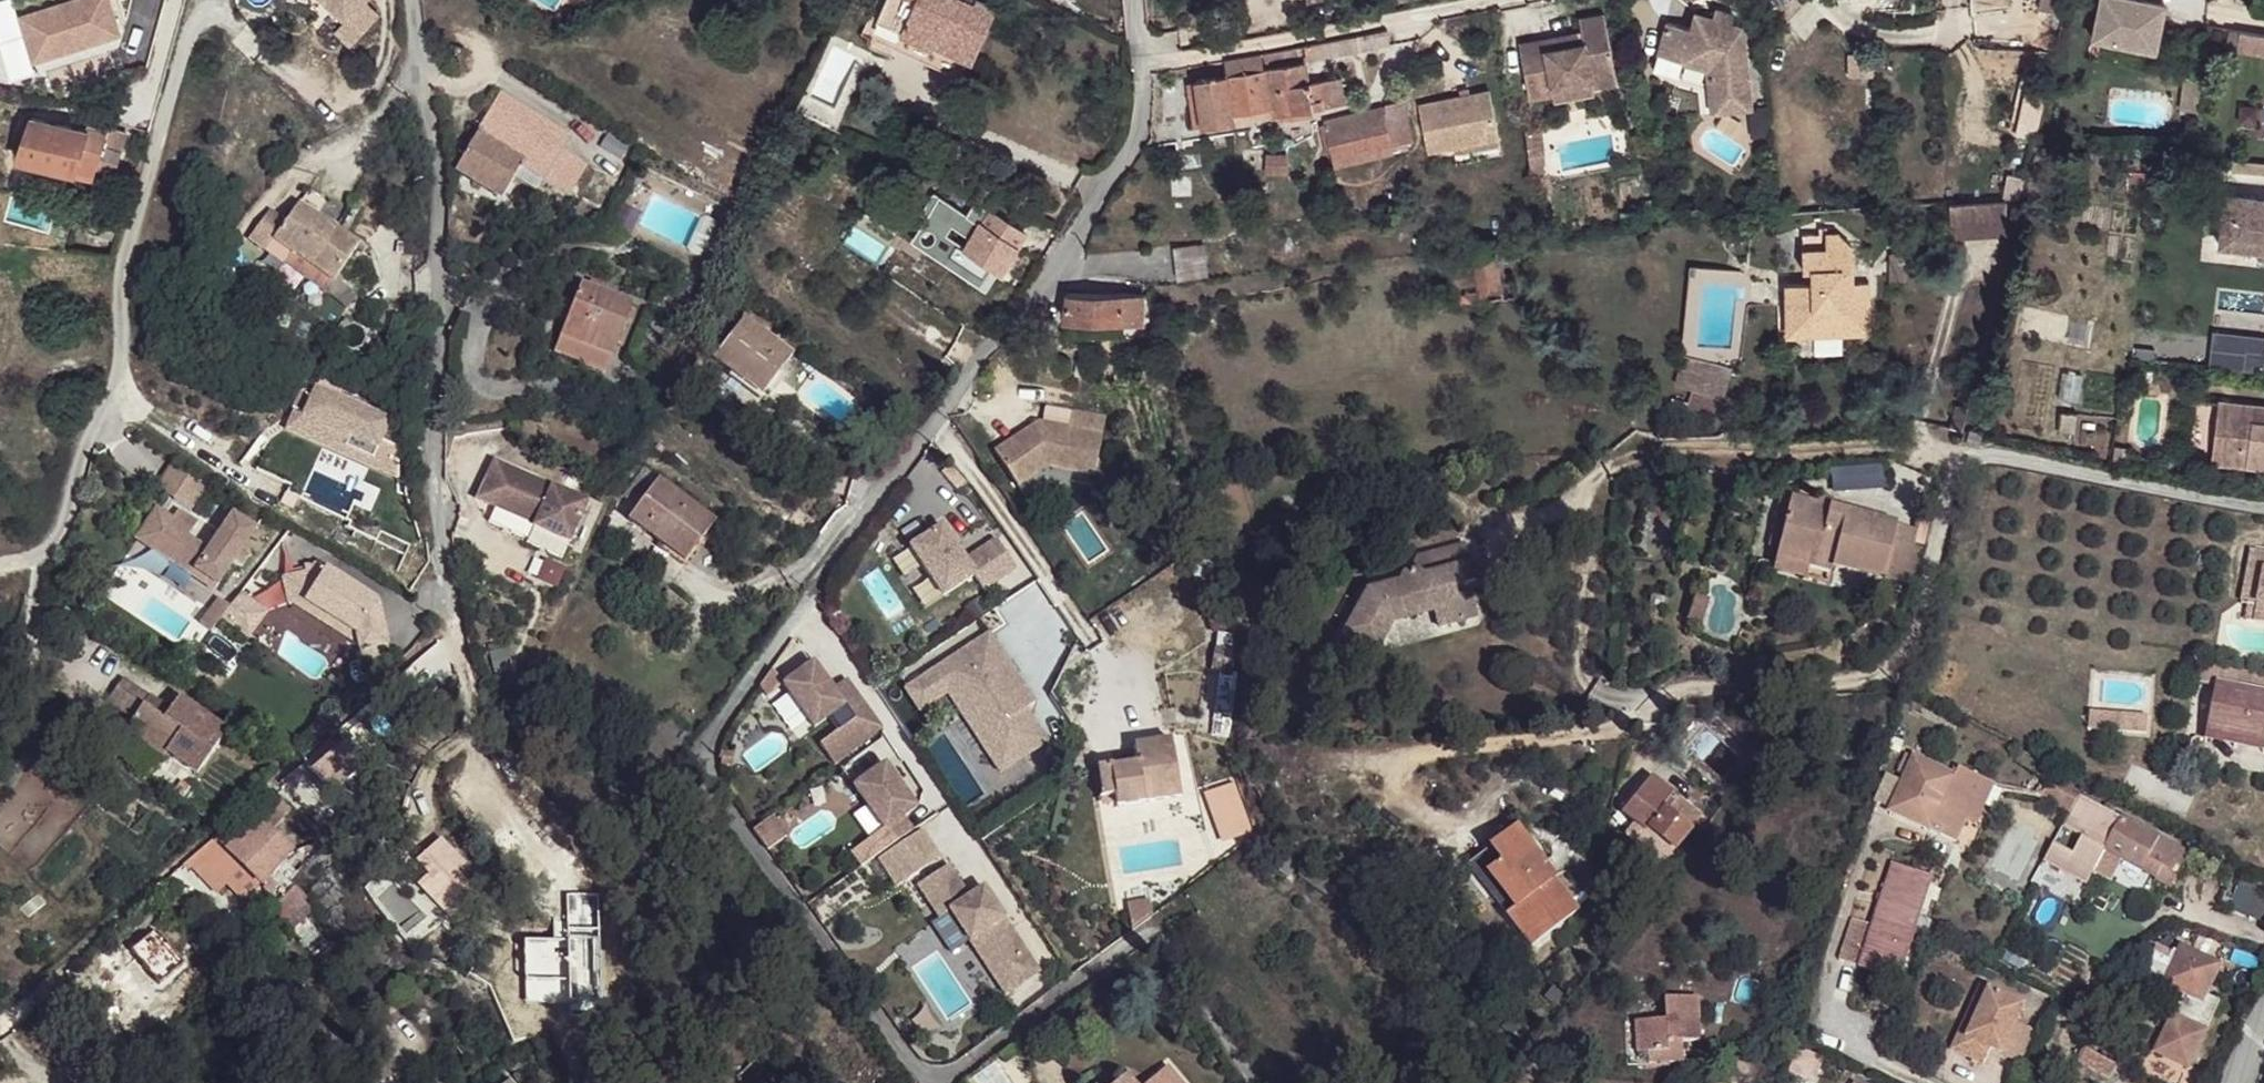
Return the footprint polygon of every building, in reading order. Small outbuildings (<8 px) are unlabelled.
[(121,37),(112,0),(53,0),(17,9),(29,59),(121,37)] [(347,19),(335,32),(351,47),(380,16),(364,1),(365,0),(326,0),(347,19)] [(869,38),(965,82),(997,10),(976,0),(974,6),(962,0),(886,0),(869,38)] [(2039,10),(2054,13),(2064,15),(2067,0),(2041,0),(2039,10)] [(2092,40),(2156,53),(2165,5),(2139,0),(2100,0),(2092,40)] [(1731,25),(1734,16),(1716,11),(1713,20),(1731,25)] [(1667,25),(1660,49),(1684,55),(1682,63),(1708,71),(1713,72),(1714,85),(1709,86),(1712,114),(1751,110),(1743,28),(1731,25),(1713,20),(1694,14),(1689,32),(1667,25)] [(1529,100),(1553,95),(1552,88),(1592,81),(1593,88),(1617,84),(1604,15),(1580,20),(1582,33),(1559,38),(1561,48),(1543,52),(1541,41),(1519,45),(1529,100)] [(1305,46),(1308,61),(1390,46),(1388,30),(1305,46)] [(2237,51),(2263,56),(2263,36),(2241,32),(2237,51)] [(1561,48),(1559,38),(1541,41),(1543,52),(1561,48)] [(1265,54),(1266,61),(1298,54),(1297,48),(1265,54)] [(1660,49),(1654,71),(1678,78),(1682,63),(1684,55),(1660,49)] [(1226,77),(1233,115),(1272,109),(1273,109),(1266,70),(1263,71),(1261,55),(1225,62),(1228,77),(1226,77)] [(1272,109),(1273,116),(1278,115),(1312,109),(1312,108),(1338,104),(1334,81),(1309,85),(1306,64),(1266,70),(1273,109),(1272,109)] [(1197,81),(1204,127),(1234,122),(1233,115),(1226,77),(1197,81)] [(2180,111),(2197,113),(2201,79),(2183,77),(2180,111)] [(1334,81),(1338,104),(1345,103),(1341,80),(1334,81)] [(1187,83),(1194,128),(1204,127),(1197,81),(1187,83)] [(1553,95),(1554,101),(1594,94),(1593,88),(1592,81),(1552,88),(1553,95)] [(1419,105),(1429,153),(1499,139),(1490,91),(1419,105)] [(500,93),(455,172),(502,200),(514,180),(520,169),(542,182),(568,198),(587,167),(575,159),(561,151),(570,137),(500,93)] [(1333,152),(1337,167),(1393,153),(1391,147),(1413,142),(1403,103),(1326,122),(1326,125),(1333,152)] [(2256,124),(2257,108),(2241,107),(2240,123),(2256,124)] [(1312,109),(1278,115),(1279,121),(1313,116),(1312,109)] [(1750,115),(1753,137),(1770,135),(1768,113),(1750,115)] [(32,119),(17,161),(94,179),(97,168),(116,174),(127,136),(88,125),(86,132),(32,119)] [(1333,152),(1326,125),(1321,126),(1327,153),(1333,152)] [(1529,157),(1541,155),(1544,155),(1541,129),(1526,130),(1529,157)] [(570,137),(561,151),(575,159),(570,137)] [(1543,176),(1541,155),(1529,157),(1531,177),(1543,176)] [(2234,161),(2232,172),(2245,173),(2246,162),(2234,161)] [(2245,173),(2263,175),(2263,164),(2246,162),(2245,173)] [(514,180),(535,193),(542,182),(520,169),(514,180)] [(2220,247),(2263,251),(2263,201),(2224,197),(2220,247)] [(1950,205),(1952,239),(2008,236),(2006,202),(1950,205)] [(270,211),(249,240),(283,264),(291,253),(334,282),(360,244),(299,203),(286,222),(270,211)] [(966,248),(1002,272),(1026,235),(975,203),(968,214),(953,205),(949,212),(935,203),(924,218),(966,248)] [(1814,329),(1814,336),(1843,336),(1843,328),(1852,328),(1860,336),(1870,326),(1869,283),(1853,284),(1852,246),(1840,234),(1826,234),(1826,228),(1819,228),(1820,235),(1803,235),(1805,272),(1813,271),(1813,284),(1787,285),(1787,310),(1795,310),(1795,329),(1814,329)] [(1175,248),(1178,279),(1208,275),(1204,244),(1175,248)] [(1002,272),(966,248),(955,265),(992,288),(1002,272)] [(334,282),(291,253),(283,264),(326,294),(334,282)] [(1905,281),(1905,256),(1891,256),(1891,281),(1905,281)] [(580,283),(559,338),(609,358),(631,303),(580,283)] [(1067,294),(1063,321),(1142,323),(1143,294),(1067,294)] [(1814,336),(1814,329),(1795,329),(1795,310),(1787,310),(1787,337),(1814,336)] [(714,357),(763,394),(792,356),(743,319),(714,357)] [(323,349),(329,335),(313,329),(308,342),(323,349)] [(1003,342),(1008,354),(1024,347),(1018,335),(1003,342)] [(2209,367),(2263,373),(2263,368),(2263,340),(2212,335),(2209,367)] [(603,373),(609,358),(559,338),(553,352),(603,373)] [(1695,392),(1687,420),(1717,428),(1732,369),(1684,356),(1677,387),(1695,392)] [(374,464),(394,416),(305,379),(285,427),(374,464)] [(2213,447),(2248,451),(2246,466),(2263,468),(2263,424),(2251,423),(2253,407),(2218,403),(2213,447)] [(1952,429),(1963,431),(1968,408),(1957,405),(1952,429)] [(2253,407),(2251,423),(2263,424),(2263,409),(2253,407)] [(994,452),(1017,488),(1047,467),(1093,476),(1104,418),(1072,412),(1069,429),(1038,423),(994,452)] [(2074,434),(2076,416),(2061,414),(2060,433),(2074,434)] [(1970,430),(1966,443),(1980,446),(1983,433),(1970,430)] [(2246,466),(2248,451),(2213,447),(2212,462),(2246,466)] [(2127,461),(2128,450),(2117,449),(2115,459),(2127,461)] [(534,528),(569,543),(586,503),(495,461),(478,500),(535,525),(534,528)] [(158,490),(180,505),(196,481),(173,467),(158,490)] [(638,508),(659,480),(644,468),(623,497),(638,508)] [(629,520),(647,533),(652,526),(690,554),(715,521),(659,480),(638,508),(629,520)] [(196,481),(180,505),(190,512),(206,488),(196,481)] [(1778,550),(1790,499),(1781,497),(1769,547),(1778,550)] [(1778,550),(1776,558),(1830,571),(1831,567),(1883,580),(1896,525),(1790,499),(1778,550)] [(152,549),(172,519),(157,509),(138,539),(152,549)] [(172,519),(152,549),(215,591),(233,563),(241,568),(249,556),(241,551),(256,528),(233,513),(209,550),(188,537),(197,523),(178,510),(172,519)] [(1913,587),(1922,549),(1914,547),(1917,530),(1896,525),(1883,580),(1913,587)] [(690,554),(652,526),(647,533),(685,562),(690,554)] [(910,548),(943,597),(974,576),(983,591),(1016,569),(996,539),(965,560),(942,526),(910,548)] [(1366,592),(1342,636),(1360,645),(1364,637),(1380,645),(1392,623),(1390,616),(1432,604),(1434,611),(1439,628),(1475,618),(1468,594),(1463,595),(1454,597),(1452,588),(1461,586),(1475,582),(1465,545),(1417,559),(1414,565),(1416,572),(1403,575),(1399,583),(1366,592)] [(2246,621),(2263,625),(2263,554),(2252,552),(2247,574),(2263,577),(2258,605),(2249,603),(2246,621)] [(1827,584),(1830,571),(1776,558),(1773,571),(1827,584)] [(556,588),(564,570),(546,561),(537,579),(556,588)] [(323,569),(321,562),(304,566),(305,573),(323,569)] [(292,603),(303,600),(356,634),(359,644),(360,650),(388,644),(383,622),(362,626),(378,600),(326,568),(323,569),(305,573),(282,578),(288,604),(292,603)] [(2258,605),(2263,577),(2247,574),(2242,602),(2249,603),(2258,605)] [(1463,595),(1461,586),(1452,588),(1454,597),(1463,595)] [(221,619),(231,627),(250,601),(241,593),(230,608),(221,619)] [(1700,625),(1708,601),(1694,597),(1687,621),(1700,625)] [(218,599),(199,624),(211,633),(221,619),(230,608),(218,599)] [(356,634),(303,600),(292,603),(359,644),(356,634)] [(383,622),(378,600),(362,626),(383,622)] [(248,639),(267,613),(250,601),(231,627),(248,639)] [(1392,623),(1434,611),(1432,604),(1390,616),(1392,623)] [(905,690),(919,712),(947,694),(957,687),(969,706),(979,711),(999,741),(1007,736),(1022,759),(1047,741),(1025,709),(1035,703),(988,634),(905,690)] [(1380,645),(1364,637),(1360,645),(1375,654),(1380,645)] [(820,746),(834,766),(882,729),(846,680),(832,690),(813,663),(784,685),(783,686),(814,729),(829,717),(839,731),(820,746)] [(2206,740),(2263,752),(2263,693),(2218,685),(2221,669),(2202,665),(2199,683),(2216,686),(2212,705),(2206,704),(2205,712),(2211,713),(2206,740)] [(759,688),(766,698),(783,686),(784,685),(772,669),(759,688)] [(2221,669),(2218,685),(2263,693),(2263,677),(2221,669)] [(166,754),(197,775),(227,731),(179,698),(170,711),(122,679),(107,704),(132,721),(125,733),(164,758),(166,754)] [(2206,704),(2212,705),(2216,686),(2199,683),(2195,702),(2206,704)] [(1022,759),(1007,736),(999,741),(979,711),(969,706),(957,687),(947,694),(1000,773),(1022,759)] [(1762,726),(1770,732),(1782,719),(1775,712),(1762,726)] [(1097,768),(1103,798),(1115,796),(1116,805),(1117,807),(1181,796),(1171,740),(1133,747),(1137,763),(1110,768),(1110,765),(1097,768)] [(733,766),(734,754),(722,753),(721,764),(733,766)] [(1892,810),(1890,813),(1956,843),(1965,820),(1984,780),(1959,769),(1955,778),(1905,755),(1897,773),(1906,777),(1903,783),(1892,810)] [(876,835),(886,849),(912,831),(903,817),(916,808),(885,764),(853,787),(883,830),(876,835)] [(1892,810),(1903,783),(1884,775),(1873,802),(1892,810)] [(1634,824),(1646,833),(1636,845),(1662,866),(1701,817),(1650,777),(1621,813),(1634,824)] [(2048,802),(2070,814),(2080,794),(2052,778),(2042,796),(2049,800),(2048,802)] [(1205,789),(1219,840),(1250,832),(1237,780),(1205,789)] [(1975,825),(1993,784),(1984,780),(1965,820),(1975,825)] [(214,839),(183,865),(188,870),(192,867),(216,893),(227,884),(245,903),(262,886),(278,901),(289,891),(296,884),(279,868),(294,851),(271,830),(291,808),(272,792),(251,811),(219,844),(214,839)] [(1101,799),(1103,807),(1116,805),(1115,796),(1103,798),(1101,799)] [(2044,862),(2086,885),(2093,872),(2111,882),(2123,860),(2157,879),(2157,881),(2165,886),(2172,873),(2178,876),(2189,855),(2081,798),(2064,828),(2082,837),(2073,855),(2054,845),(2044,862)] [(754,831),(768,851),(787,837),(773,817),(754,831)] [(1636,845),(1646,833),(1634,824),(1625,836),(1636,845)] [(1467,865),(1530,946),(1576,911),(1553,881),(1551,883),(1540,869),(1544,865),(1515,827),(1467,865)] [(941,858),(922,830),(899,845),(918,874),(941,858)] [(897,888),(918,874),(899,845),(878,859),(897,888)] [(420,888),(452,922),(478,896),(457,875),(462,870),(442,849),(437,854),(433,850),(419,863),(432,876),(420,888)] [(555,865),(579,898),(593,888),(568,855),(555,865)] [(1850,919),(1837,960),(1896,979),(1929,875),(1892,864),(1872,926),(1850,919)] [(951,912),(1005,994),(1038,971),(983,886),(968,896),(948,866),(917,886),(939,919),(951,912)] [(2178,876),(2172,873),(2165,886),(2171,889),(2178,876)] [(2256,898),(2258,893),(2240,885),(2230,909),(2263,923),(2263,902),(2256,898)] [(278,901),(274,906),(328,971),(344,957),(289,891),(278,901)] [(2185,993),(2156,1054),(2188,1069),(2220,1002),(2206,995),(2220,966),(2181,947),(2178,955),(2171,952),(2168,960),(2155,954),(2145,975),(2185,993)] [(1967,1039),(1989,989),(1981,986),(1959,1035),(1967,1039)] [(1959,1035),(1952,1050),(1984,1065),(1990,1050),(2021,1064),(2034,1033),(2016,1025),(2025,1005),(1989,989),(1967,1039),(1959,1035)] [(1648,1054),(1649,1064),(1685,1062),(1683,1042),(1701,1042),(1698,998),(1666,1000),(1667,1021),(1637,1023),(1639,1054),(1648,1054)] [(2078,1062),(2109,1079),(2116,1066),(2085,1049),(2081,1052),(2078,1057),(2078,1062)] [(1167,1067),(1148,1082),(1181,1082),(1167,1067)] [(1820,1076),(1807,1071),(1801,1082),(1818,1082),(1820,1076)]
